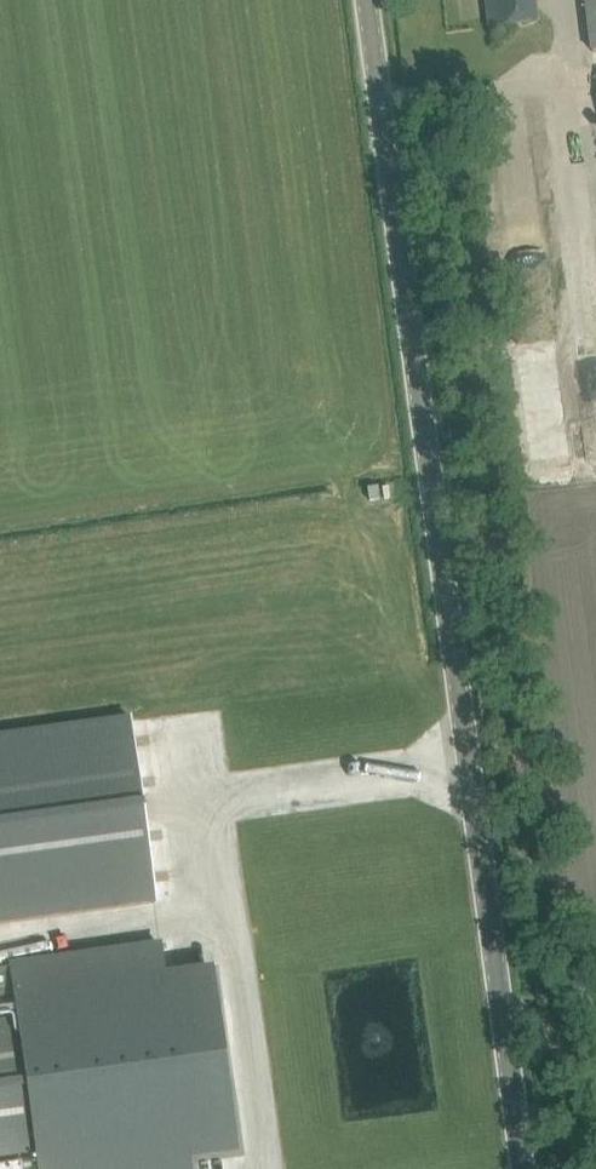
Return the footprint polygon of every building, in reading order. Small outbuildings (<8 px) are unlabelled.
[(491,28),(538,22),(535,0),(488,0),(491,28)] [(595,54),(595,0),(588,0),(595,54)] [(133,716),(0,734),(0,914),(158,892),(133,716)] [(165,942),(11,964),(19,1022),(0,1025),(0,1149),(36,1144),(40,1168),(196,1168),(194,1151),(241,1144),(217,966),(169,973),(165,942)] [(182,968),(209,964),(205,942),(179,946),(182,968)]
